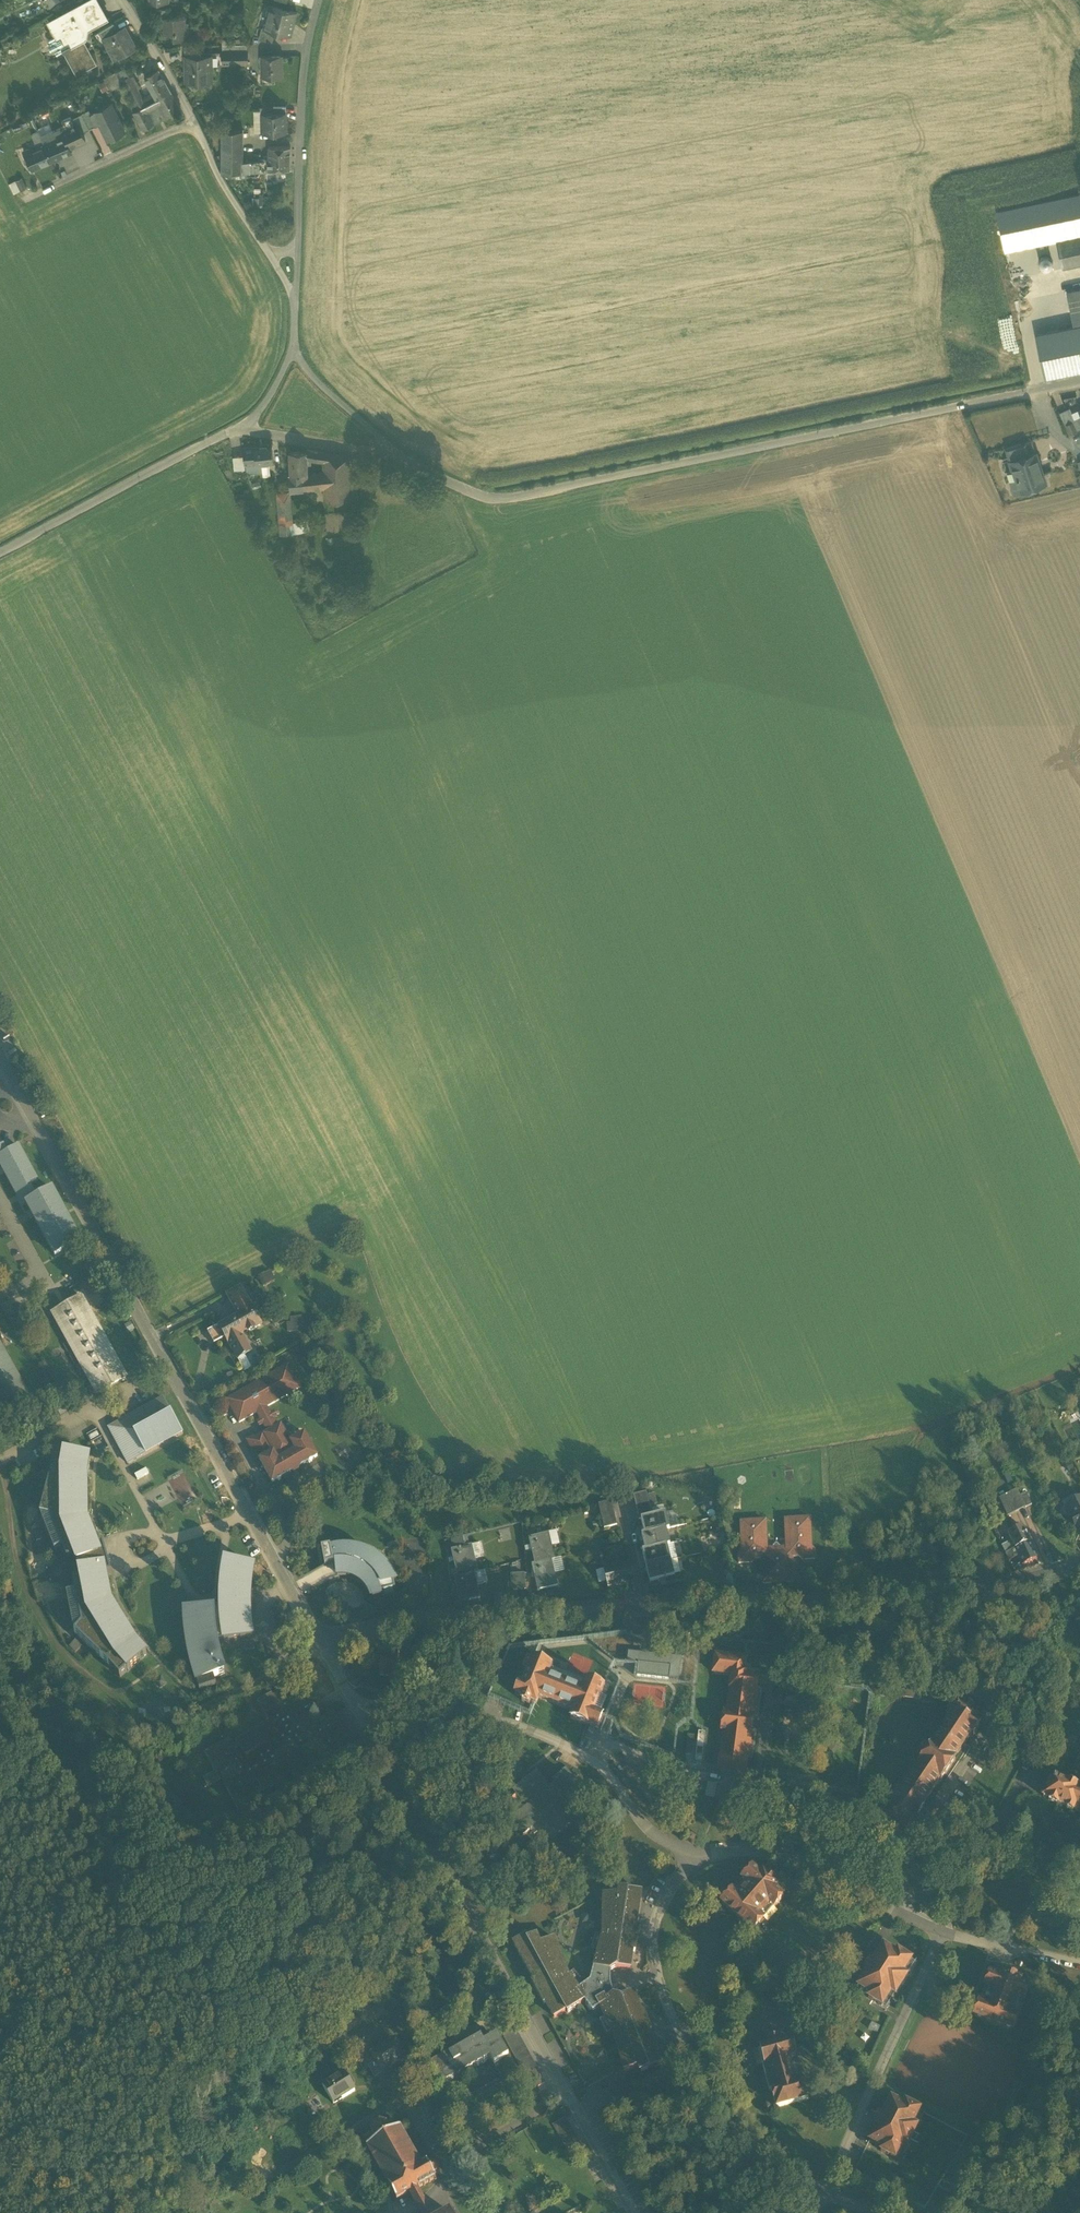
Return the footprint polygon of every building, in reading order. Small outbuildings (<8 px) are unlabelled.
[(58,33),(66,47),(62,48),(63,50),(64,52),(67,50),(80,72),(76,74),(77,75),(98,64),(85,40),(87,39),(83,31),(107,18),(98,0),(88,0),(55,18),(59,25),(55,27),(58,33)] [(275,31),(286,33),(290,21),(293,22),(295,11),(270,5),(264,27),(264,28),(275,31)] [(174,31),(174,39),(183,38),(183,31),(188,31),(188,21),(186,21),(186,16),(170,16),(170,15),(157,15),(157,18),(160,18),(160,25),(164,25),(164,32),(174,31)] [(59,25),(55,18),(48,22),(55,35),(58,33),(55,27),(59,25)] [(104,28),(108,36),(119,30),(115,21),(104,28)] [(258,38),(272,42),(275,31),(264,28),(264,27),(261,26),(258,38)] [(107,37),(117,56),(135,47),(125,27),(119,30),(108,36),(107,37)] [(57,54),(63,50),(62,48),(66,47),(58,33),(55,35),(49,38),(51,44),(49,45),(52,50),(54,49),(57,54)] [(247,44),(236,44),(229,45),(223,45),(223,51),(236,51),(236,64),(248,64),(248,51),(247,51),(247,44)] [(185,46),(185,57),(188,57),(188,56),(199,55),(199,45),(185,46)] [(222,51),(222,64),(236,64),(236,51),(223,51),(222,51)] [(186,64),(186,80),(209,80),(209,73),(209,65),(212,65),(212,55),(199,55),(188,56),(188,57),(189,64),(186,64)] [(261,55),(262,75),(282,75),(281,55),(261,55)] [(104,77),(110,89),(122,83),(116,71),(115,72),(112,73),(104,77)] [(148,82),(154,93),(157,99),(171,92),(162,75),(148,82)] [(126,87),(129,92),(137,88),(138,88),(140,87),(136,81),(126,87)] [(143,99),(138,88),(137,88),(129,92),(138,109),(147,105),(143,99)] [(171,92),(157,99),(166,116),(180,109),(171,92)] [(147,105),(157,99),(154,93),(143,99),(147,105)] [(143,129),(166,116),(157,99),(147,105),(138,109),(136,111),(133,112),(143,129)] [(113,130),(116,135),(125,130),(111,103),(91,113),(90,113),(96,125),(100,123),(105,134),(113,130)] [(89,109),(82,112),(82,113),(90,128),(96,125),(90,113),(91,113),(89,109)] [(262,114),(262,112),(255,112),(255,133),(263,133),(262,114)] [(78,123),(82,132),(90,128),(82,113),(72,118),(75,124),(78,123)] [(262,114),(263,133),(287,132),(287,113),(274,113),(262,114)] [(65,125),(53,130),(41,136),(45,144),(65,135),(65,136),(71,134),(74,140),(80,137),(82,142),(86,140),(82,132),(78,123),(75,124),(72,118),(71,116),(62,120),(65,125)] [(38,130),(41,136),(53,130),(50,122),(37,128),(38,130)] [(31,133),(35,141),(37,140),(36,138),(41,136),(38,130),(31,133)] [(259,177),(258,171),(270,171),(270,168),(269,168),(269,160),(243,162),(244,130),(222,130),(222,173),(243,172),(243,178),(259,177)] [(65,136),(70,147),(82,142),(80,137),(74,140),(71,134),(65,136)] [(52,160),(72,151),(70,147),(65,136),(65,135),(45,144),(52,160)] [(41,136),(36,138),(37,140),(35,141),(38,147),(45,144),(41,136)] [(32,169),(52,160),(45,144),(38,147),(31,150),(29,147),(24,150),(32,169)] [(270,168),(290,169),(291,146),(269,146),(269,160),(269,168),(270,168)] [(16,180),(21,190),(27,187),(22,176),(16,180)] [(14,193),(21,190),(16,180),(9,183),(14,193)] [(997,212),(1005,251),(1079,234),(1079,194),(997,212)] [(254,197),(254,205),(263,205),(263,197),(254,197)] [(1056,241),(1061,267),(1079,263),(1079,236),(1056,241)] [(1051,266),(1052,260),(1050,256),(1044,255),(1040,258),(1038,263),(1041,267),(1047,269),(1051,266)] [(1071,312),(1079,310),(1079,288),(1067,291),(1071,312)] [(1071,312),(1074,326),(1079,325),(1079,310),(1071,312)] [(1074,326),(1036,334),(1044,377),(1079,370),(1079,325),(1074,326)] [(1058,410),(1063,419),(1075,413),(1070,404),(1058,410)] [(1078,419),(1075,413),(1063,419),(1066,425),(1074,421),(1078,419)] [(1070,435),(1078,430),(1074,421),(1066,425),(1070,435)] [(1005,448),(1009,460),(1025,455),(1021,442),(1005,448)] [(272,445),(254,447),(244,448),(244,456),(245,466),(251,465),(256,465),(262,464),(269,464),(274,463),(272,445)] [(324,461),(324,471),(308,473),(303,473),(303,474),(291,475),(291,474),(289,474),(290,490),(291,492),(304,490),(325,488),(325,502),(351,501),(350,477),(350,456),(324,451),(308,448),(308,451),(308,459),(324,461)] [(291,474),(291,475),(303,474),(303,473),(308,473),(308,459),(308,451),(290,452),(291,474)] [(1016,479),(1020,490),(1034,485),(1034,486),(1045,483),(1042,474),(1043,474),(1036,452),(1025,455),(1009,460),(1012,471),(1007,472),(1010,481),(1015,479),(1016,479)] [(245,466),(244,456),(233,457),(234,470),(246,469),(245,466)] [(251,465),(252,473),(263,473),(262,464),(256,465),(251,465)] [(270,476),(269,464),(262,464),(263,473),(263,477),(270,476)] [(1015,479),(1010,481),(1014,493),(1020,491),(1020,490),(1016,479),(1015,479)] [(290,490),(278,492),(281,535),(292,533),(290,524),(293,524),(291,492),(290,490)] [(290,524),(292,533),(310,529),(308,520),(293,524),(290,524)] [(6,1154),(4,1150),(0,1152),(0,1163),(16,1192),(19,1189),(27,1203),(55,1256),(81,1242),(53,1190),(37,1198),(30,1184),(37,1180),(19,1147),(6,1154)] [(27,1203),(19,1189),(16,1192),(23,1205),(27,1203)] [(227,1294),(238,1316),(252,1309),(240,1287),(227,1294)] [(89,1377),(97,1393),(106,1388),(106,1389),(123,1380),(93,1326),(97,1324),(90,1311),(89,1311),(84,1314),(77,1301),(70,1305),(52,1314),(67,1341),(69,1340),(89,1377)] [(223,1334),(237,1360),(250,1353),(241,1336),(261,1325),(252,1309),(238,1316),(220,1326),(219,1327),(223,1334)] [(296,1327),(303,1327),(302,1315),(287,1317),(289,1333),(297,1332),(296,1327)] [(207,1332),(211,1340),(223,1334),(219,1327),(220,1326),(220,1325),(207,1332)] [(7,1416),(32,1402),(20,1380),(19,1380),(0,1345),(0,1403),(7,1416)] [(281,1423),(277,1425),(273,1418),(271,1414),(267,1406),(301,1388),(288,1365),(253,1384),(252,1387),(252,1388),(249,1390),(248,1390),(245,1389),(226,1399),(239,1422),(257,1412),(261,1419),(263,1423),(267,1431),(264,1433),(263,1432),(254,1437),(249,1440),(253,1446),(272,1481),(291,1471),(291,1472),(294,1472),(298,1470),(299,1467),(299,1466),(317,1456),(305,1433),(291,1441),(281,1423)] [(119,1446),(129,1465),(183,1435),(163,1399),(109,1429),(115,1440),(119,1438),(122,1444),(119,1446)] [(67,1559),(74,1556),(97,1545),(87,1520),(87,1473),(90,1457),(65,1453),(64,1454),(55,1453),(52,1470),(40,1514),(51,1517),(62,1547),(67,1559)] [(168,1480),(182,1506),(197,1497),(183,1472),(168,1480)] [(1005,1495),(1014,1513),(1025,1508),(1017,1490),(1005,1495)] [(634,1495),(639,1519),(641,1519),(652,1516),(650,1507),(647,1496),(646,1492),(634,1495)] [(1020,1496),(1026,1508),(1032,1505),(1026,1493),(1020,1496)] [(655,1494),(647,1496),(650,1507),(657,1505),(655,1494)] [(1005,1495),(1000,1498),(1009,1516),(1014,1513),(1005,1495)] [(39,1499),(30,1497),(28,1504),(37,1507),(39,1499)] [(1079,1537),(1079,1500),(1079,1499),(1076,1498),(1072,1500),(1071,1503),(1073,1506),(1066,1509),(1075,1527),(1079,1537)] [(599,1503),(604,1527),(617,1524),(611,1500),(599,1503)] [(666,1514),(669,1528),(679,1526),(675,1511),(666,1514)] [(641,1519),(645,1534),(664,1530),(667,1529),(663,1514),(666,1514),(666,1513),(652,1516),(641,1519)] [(51,1517),(40,1514),(55,1550),(62,1547),(51,1517)] [(762,1558),(763,1583),(772,1583),(775,1579),(781,1579),(785,1582),(793,1582),(792,1557),(799,1557),(802,1560),(815,1559),(815,1551),(811,1548),(810,1518),(785,1520),(786,1547),(780,1547),(776,1544),(773,1548),(767,1548),(765,1520),(741,1522),(742,1551),(739,1554),(739,1563),(752,1562),(755,1558),(762,1558)] [(1012,1541),(1015,1548),(1030,1542),(1022,1526),(1008,1533),(1012,1541)] [(1075,1542),(1079,1539),(1079,1537),(1075,1527),(1069,1530),(1075,1542)] [(549,1532),(552,1545),(559,1543),(556,1530),(549,1532)] [(642,1535),(646,1550),(664,1545),(667,1545),(664,1530),(645,1534),(642,1535)] [(529,1536),(535,1562),(551,1558),(555,1557),(552,1545),(549,1532),(529,1536)] [(451,1538),(453,1548),(469,1544),(467,1535),(451,1538)] [(1002,1546),(1005,1553),(1015,1548),(1012,1541),(1002,1546)] [(481,1542),(472,1544),(475,1557),(484,1554),(481,1542)] [(1030,1542),(1015,1548),(1022,1563),(1021,1563),(1022,1565),(1037,1558),(1030,1542)] [(78,1566),(80,1577),(106,1574),(112,1573),(103,1543),(97,1545),(74,1556),(78,1566)] [(671,1560),(678,1558),(674,1543),(670,1544),(667,1545),(671,1560)] [(452,1548),(458,1573),(474,1570),(478,1569),(475,1557),(472,1544),(469,1544),(453,1548),(452,1548)] [(321,1547),(324,1564),(325,1565),(328,1564),(333,1562),(336,1562),(337,1574),(339,1574),(346,1574),(353,1576),(359,1579),(365,1584),(369,1590),(372,1596),(381,1594),(381,1592),(396,1588),(394,1581),(397,1580),(394,1575),(391,1570),(388,1566),(385,1562),(381,1559),(377,1556),(372,1553),(367,1550),(362,1548),(357,1547),(352,1546),(346,1546),(341,1546),(336,1547),(331,1548),(330,1545),(321,1547)] [(643,1550),(646,1566),(668,1560),(664,1545),(646,1550),(643,1550)] [(1017,1565),(1021,1563),(1022,1563),(1015,1548),(1005,1553),(1009,1561),(1014,1558),(1017,1565)] [(551,1558),(555,1572),(564,1570),(561,1556),(555,1557),(551,1558)] [(555,1572),(551,1558),(535,1562),(532,1563),(538,1588),(557,1583),(555,1572)] [(671,1560),(674,1574),(681,1573),(678,1558),(671,1560)] [(671,1575),(668,1560),(646,1566),(650,1581),(674,1575),(674,1574),(671,1575)] [(254,1566),(225,1561),(222,1578),(221,1600),(220,1608),(212,1608),(184,1609),(186,1635),(191,1660),(197,1681),(214,1675),(225,1671),(220,1656),(217,1643),(253,1636),(251,1620),(250,1605),(251,1588),(254,1566)] [(339,1576),(339,1574),(337,1574),(336,1562),(333,1562),(328,1564),(325,1565),(324,1564),(321,1565),(302,1576),(309,1590),(328,1579),(333,1577),(337,1576),(339,1576)] [(607,1580),(609,1587),(625,1583),(624,1581),(628,1580),(624,1563),(604,1567),(607,1580)] [(599,1582),(607,1580),(604,1567),(596,1569),(599,1582)] [(478,1569),(474,1570),(477,1582),(487,1580),(484,1568),(478,1569)] [(480,1595),(477,1582),(474,1570),(458,1573),(454,1574),(460,1600),(480,1595)] [(512,1586),(514,1588),(526,1587),(525,1572),(511,1572),(512,1586)] [(128,1670),(147,1653),(135,1639),(111,1601),(106,1574),(80,1577),(73,1579),(75,1592),(82,1623),(74,1631),(108,1662),(119,1675),(127,1669),(128,1670)] [(82,1623),(75,1592),(67,1593),(74,1631),(82,1623)] [(75,1651),(81,1645),(75,1639),(69,1646),(75,1651)] [(406,1647),(406,1654),(407,1654),(407,1655),(413,1656),(413,1661),(414,1661),(415,1648),(406,1647)] [(669,1679),(678,1681),(681,1658),(629,1652),(628,1661),(639,1662),(639,1663),(640,1663),(670,1667),(669,1679)] [(713,1672),(731,1674),(733,1657),(715,1654),(713,1672)] [(588,1723),(597,1727),(602,1715),(599,1713),(592,1711),(598,1696),(599,1697),(600,1696),(603,1687),(586,1679),(585,1682),(582,1688),(547,1673),(550,1667),(551,1665),(532,1657),(530,1660),(527,1659),(523,1668),(528,1670),(522,1683),(518,1681),(514,1691),(522,1695),(521,1698),(528,1701),(530,1698),(536,1701),(538,1695),(573,1710),(570,1716),(588,1724),(588,1723)] [(743,1658),(733,1657),(731,1674),(729,1688),(730,1688),(727,1711),(724,1711),(721,1732),(724,1732),(722,1753),(721,1753),(719,1769),(745,1772),(747,1758),(747,1757),(741,1756),(744,1732),(750,1733),(750,1732),(752,1716),(752,1715),(746,1714),(749,1690),(755,1691),(755,1690),(757,1675),(746,1674),(747,1666),(742,1666),(743,1658)] [(638,1675),(669,1679),(670,1667),(640,1663),(638,1675)] [(585,1682),(550,1667),(547,1673),(582,1688),(585,1682)] [(214,1675),(197,1681),(199,1688),(216,1683),(214,1675)] [(759,1690),(755,1690),(755,1691),(749,1690),(746,1714),(752,1715),(752,1716),(756,1716),(759,1690)] [(605,1698),(600,1696),(599,1697),(598,1696),(592,1711),(599,1713),(605,1698)] [(268,1719),(236,1737),(236,1738),(270,1719),(259,1699),(258,1700),(268,1719)] [(886,1813),(908,1827),(915,1817),(917,1818),(925,1806),(923,1805),(940,1780),(941,1781),(955,1760),(954,1759),(971,1734),(973,1735),(981,1724),(979,1722),(982,1718),(972,1711),(973,1710),(966,1706),(966,1707),(956,1700),(948,1712),(950,1713),(947,1718),(949,1719),(932,1745),(932,1744),(929,1750),(925,1747),(918,1758),(921,1760),(918,1765),(918,1766),(901,1791),(899,1789),(891,1801),(890,1800),(886,1806),(889,1809),(886,1813)] [(309,1716),(303,1706),(291,1712),(297,1723),(309,1716)] [(333,1711),(312,1722),(312,1723),(334,1712),(333,1711)] [(995,1711),(988,1721),(993,1725),(1000,1715),(995,1711)] [(349,1738),(341,1724),(340,1724),(348,1739),(349,1738)] [(753,1732),(750,1732),(750,1733),(744,1732),(741,1756),(747,1757),(747,1758),(750,1758),(753,1732)] [(339,1744),(347,1739),(347,1738),(334,1746),(337,1751),(336,1752),(336,1750),(322,1758),(323,1759),(332,1754),(338,1765),(340,1764),(337,1759),(343,1756),(345,1761),(347,1760),(339,1744)] [(311,1759),(320,1755),(319,1754),(306,1761),(309,1766),(309,1767),(308,1766),(295,1773),(295,1774),(304,1769),(311,1780),(313,1779),(310,1774),(315,1771),(318,1776),(320,1775),(311,1759)] [(1022,1768),(1027,1770),(1033,1760),(1027,1757),(1022,1768)] [(222,1777),(226,1785),(227,1785),(223,1776),(220,1772),(217,1774),(217,1773),(218,1772),(214,1766),(213,1767),(214,1769),(203,1775),(204,1777),(209,1774),(212,1779),(207,1782),(208,1784),(222,1777)] [(283,1775),(292,1770),(291,1769),(278,1776),(280,1779),(279,1780),(279,1779),(272,1782),(273,1783),(275,1782),(281,1793),(283,1792),(280,1787),(286,1784),(288,1790),(291,1788),(283,1775)] [(571,1823),(561,1811),(556,1805),(567,1796),(569,1799),(581,1790),(565,1771),(555,1780),(557,1782),(550,1787),(537,1771),(515,1789),(516,1790),(512,1793),(515,1797),(519,1794),(528,1805),(520,1812),(519,1811),(510,1819),(523,1833),(530,1827),(531,1827),(530,1826),(543,1815),(558,1832),(558,1833),(571,1823)] [(1049,1784),(1045,1793),(1043,1797),(1048,1799),(1048,1800),(1058,1805),(1058,1804),(1067,1808),(1066,1809),(1072,1812),(1073,1810),(1079,1813),(1079,1812),(1079,1794),(1075,1791),(1077,1787),(1067,1782),(1067,1783),(1054,1777),(1051,1778),(1049,1784)] [(705,1794),(713,1796),(717,1783),(708,1781),(705,1794)] [(1040,1791),(1045,1793),(1049,1784),(1044,1782),(1040,1791)] [(250,1799),(259,1793),(259,1792),(243,1801),(247,1808),(253,1805),(250,1799)] [(572,1802),(569,1799),(567,1796),(556,1805),(561,1811),(572,1802)] [(531,1827),(530,1827),(534,1832),(542,1826),(552,1837),(558,1832),(543,1815),(530,1826),(531,1827)] [(744,1923),(752,1930),(763,1919),(773,1907),(783,1896),(775,1890),(778,1887),(773,1883),(774,1881),(768,1876),(767,1877),(762,1873),(759,1876),(751,1869),(742,1879),(745,1882),(746,1883),(735,1895),(731,1891),(721,1903),(729,1910),(730,1910),(744,1923)] [(603,1934),(595,1962),(616,1967),(630,1969),(641,1892),(618,1889),(618,1895),(603,1895),(603,1934)] [(526,1933),(513,1940),(534,1978),(532,1979),(544,2002),(546,2001),(554,2016),(566,2010),(567,2012),(584,2000),(579,1988),(568,1973),(554,1937),(540,1943),(536,1934),(528,1937),(526,1933)] [(895,1994),(907,1976),(902,1973),(910,1960),(911,1959),(897,1951),(896,1953),(883,1946),(876,1956),(871,1963),(869,1961),(865,1968),(867,1969),(864,1975),(865,1975),(858,1986),(870,1994),(868,1997),(882,2006),(882,2005),(891,1992),(895,1994)] [(915,1963),(910,1960),(902,1973),(907,1976),(915,1963)] [(616,1967),(595,1962),(590,1980),(579,1988),(584,2000),(592,2011),(600,2007),(620,1997),(613,1996),(610,1983),(611,1970),(616,1967)] [(988,1973),(983,1987),(989,1989),(983,2004),(977,2002),(972,2016),(983,2020),(983,2019),(1002,2026),(1002,2027),(1012,2031),(1017,2017),(1012,2015),(1018,2000),(1023,2002),(1028,1988),(1018,1984),(1019,1980),(1014,1978),(1014,1977),(1006,1974),(1006,1975),(1000,1973),(998,1977),(988,1973)] [(989,1989),(983,1987),(977,2002),(983,2004),(989,1989)] [(620,1997),(600,2007),(614,2032),(624,2071),(638,2067),(640,2072),(662,2064),(633,1992),(620,1997)] [(887,2008),(895,1994),(891,1992),(882,2005),(887,2008)] [(1017,2017),(1023,2002),(1018,2000),(1012,2015),(1017,2017)] [(503,2034),(533,2088),(545,2082),(544,2082),(545,2081),(515,2028),(503,2034)] [(440,2086),(447,2082),(459,2075),(491,2058),(494,2065),(508,2058),(496,2038),(484,2044),(481,2039),(449,2056),(447,2053),(441,2056),(443,2059),(429,2067),(440,2086)] [(353,2039),(348,2042),(355,2054),(359,2051),(353,2039)] [(771,2046),(760,2048),(760,2050),(764,2065),(765,2066),(763,2066),(769,2092),(771,2091),(776,2108),(808,2100),(803,2082),(801,2082),(795,2058),(796,2058),(791,2040),(779,2043),(778,2039),(770,2041),(771,2046)] [(376,2062),(383,2074),(406,2060),(395,2041),(372,2055),(376,2062)] [(757,2067),(764,2065),(760,2050),(752,2052),(757,2067)] [(508,2058),(494,2065),(502,2079),(471,2096),(459,2075),(447,2082),(447,2083),(449,2082),(451,2087),(450,2088),(461,2107),(456,2110),(464,2125),(465,2124),(464,2122),(511,2096),(513,2098),(509,2090),(522,2083),(519,2076),(518,2076),(508,2058)] [(375,2079),(383,2074),(376,2062),(368,2067),(375,2079)] [(323,2086),(334,2104),(355,2091),(343,2071),(337,2075),(338,2076),(323,2086)] [(464,2122),(465,2124),(513,2098),(511,2096),(464,2122)] [(894,2158),(894,2157),(902,2143),(906,2146),(916,2126),(912,2124),(919,2110),(919,2109),(905,2102),(903,2105),(890,2098),(884,2109),(883,2109),(880,2116),(877,2115),(874,2122),(876,2123),(873,2129),(874,2129),(868,2140),(881,2147),(879,2151),(894,2158)] [(923,2113),(919,2110),(912,2124),(916,2126),(923,2113)] [(552,2124),(570,2155),(582,2148),(565,2117),(552,2124)] [(367,2145),(397,2200),(410,2193),(418,2188),(436,2178),(435,2175),(438,2174),(439,2168),(437,2164),(432,2162),(428,2164),(427,2161),(421,2164),(400,2126),(396,2128),(392,2121),(387,2124),(387,2123),(380,2121),(373,2125),(371,2132),(372,2132),(364,2137),(368,2144),(367,2145)] [(899,2159),(906,2146),(902,2143),(894,2157),(899,2159)] [(421,2212),(432,2212),(418,2188),(410,2193),(421,2212)]
